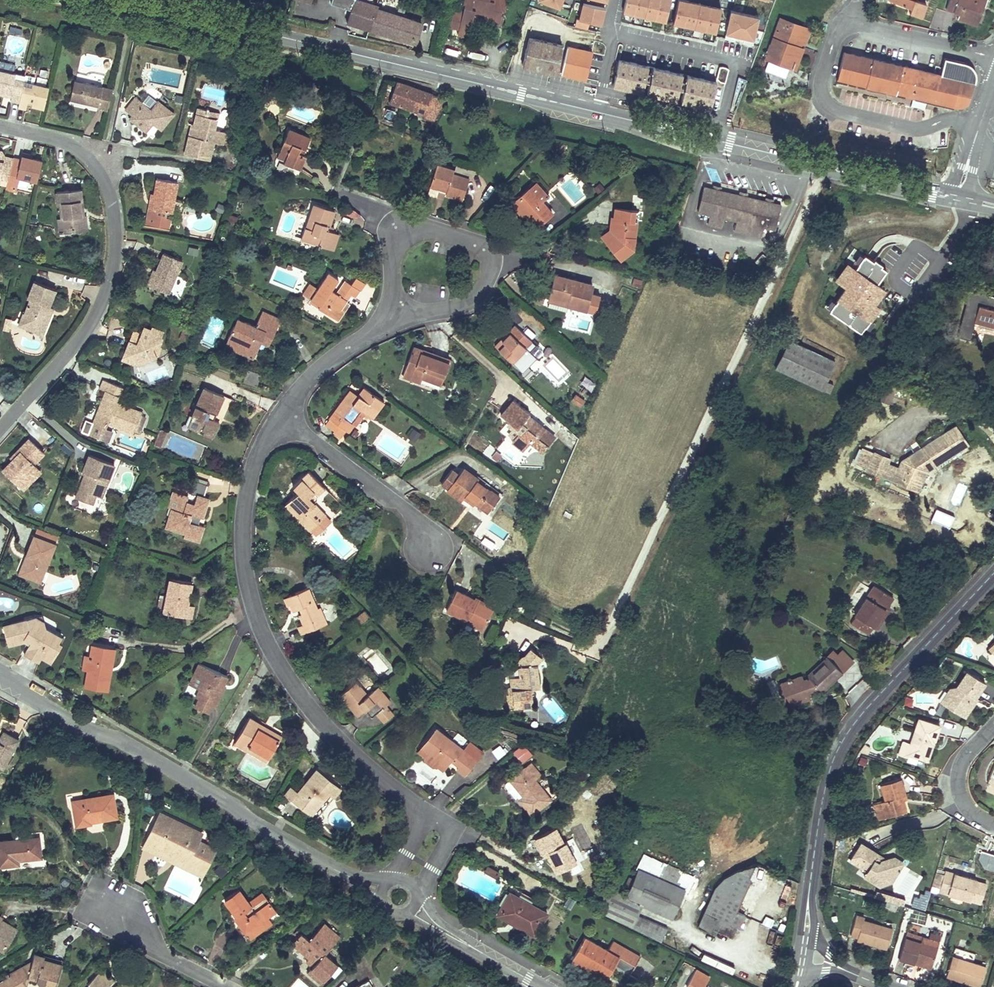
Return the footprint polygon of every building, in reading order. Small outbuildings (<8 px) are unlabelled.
[(360,0),(344,0),(342,7),(351,9),(347,22),(369,29),(377,8),(378,6),(360,0)] [(462,3),(465,4),(463,11),(453,9),(450,24),(459,26),(459,30),(457,34),(469,36),(474,12),(479,13),(479,11),(482,12),(488,21),(502,25),(506,8),(493,5),(494,1),(489,0),(463,0),(462,3)] [(489,0),(494,1),(493,5),(506,8),(508,0),(489,0)] [(538,4),(559,11),(563,0),(539,0),(538,4)] [(623,16),(665,25),(670,0),(627,0),(623,16)] [(892,2),(911,8),(909,13),(921,17),(926,4),(916,0),(893,0),(892,2)] [(984,6),(986,0),(949,0),(946,10),(960,14),(958,19),(969,23),(971,18),(975,20),(981,5),(984,6)] [(717,38),(722,12),(679,2),(673,28),(717,38)] [(604,8),(583,5),(580,24),(600,27),(604,8)] [(969,23),(977,26),(984,6),(981,5),(975,20),(971,18),(969,23)] [(542,10),(528,6),(525,16),(539,21),(542,10)] [(421,23),(377,8),(369,29),(416,43),(421,23)] [(757,22),(729,16),(723,38),(751,45),(757,22)] [(764,59),(796,71),(805,46),(811,27),(779,16),(764,59)] [(6,23),(5,30),(14,32),(15,24),(6,23)] [(556,77),(563,47),(529,39),(521,73),(555,81),(556,77)] [(593,54),(567,48),(559,78),(585,84),(593,54)] [(844,49),(837,75),(955,103),(966,101),(975,78),(975,72),(972,65),(968,61),(944,56),(940,71),(844,49)] [(648,67),(618,60),(611,88),(641,95),(648,67)] [(684,74),(653,67),(647,93),(678,101),(684,74)] [(19,103),(23,86),(24,81),(24,80),(15,78),(16,74),(0,70),(0,95),(6,96),(7,93),(12,94),(11,97),(10,101),(19,103)] [(722,95),(726,71),(718,70),(715,94),(722,95)] [(716,83),(688,75),(681,101),(710,108),(716,83)] [(440,96),(394,79),(387,99),(422,112),(420,116),(432,120),(440,96)] [(81,92),(83,83),(74,81),(72,90),(81,92)] [(32,107),(44,109),(49,87),(32,83),(31,87),(23,86),(19,103),(18,108),(26,110),(27,102),(32,103),(32,107)] [(97,108),(107,111),(112,89),(83,83),(81,92),(72,90),(70,100),(98,106),(97,108)] [(130,119),(142,128),(153,124),(160,130),(174,114),(157,101),(151,109),(136,97),(125,111),(132,116),(130,119)] [(913,100),(912,106),(924,109),(926,103),(913,100)] [(397,109),(385,105),(379,120),(391,124),(397,109)] [(190,132),(185,154),(209,160),(213,142),(217,143),(220,131),(214,129),(216,119),(207,117),(208,110),(198,108),(194,125),(197,126),(195,133),(190,132)] [(218,113),(208,110),(207,117),(216,119),(218,113)] [(284,163),(301,169),(306,156),(303,155),(298,153),(301,145),(306,147),(310,138),(288,129),(280,150),(288,153),(285,160),(284,163)] [(570,143),(550,138),(548,146),(569,150),(570,143)] [(288,153),(280,150),(277,157),(285,160),(288,153)] [(13,158),(9,175),(6,189),(15,191),(18,178),(37,182),(42,161),(21,156),(20,160),(13,158)] [(446,194),(462,199),(469,178),(453,173),(454,170),(437,164),(431,182),(448,187),(447,191),(446,194)] [(151,210),(149,225),(169,228),(170,219),(166,218),(167,213),(172,213),(178,182),(157,178),(154,194),(151,210)] [(447,191),(448,187),(431,182),(430,185),(447,191)] [(547,196),(536,182),(530,187),(542,201),(547,196)] [(781,200),(703,183),(697,207),(710,210),(707,220),(721,223),(724,213),(736,216),(736,220),(734,220),(733,224),(735,224),(734,226),(762,233),(762,232),(764,232),(765,229),(763,228),(764,222),(775,225),(781,200)] [(542,201),(530,187),(514,201),(524,213),(536,227),(552,213),(542,201)] [(83,208),(81,189),(56,192),(58,204),(59,204),(62,203),(65,229),(71,229),(73,230),(73,232),(88,230),(86,215),(84,215),(81,216),(80,208),(83,208)] [(524,213),(514,201),(511,203),(522,215),(524,213)] [(65,229),(62,203),(59,204),(61,219),(58,219),(60,234),(73,232),(73,230),(71,229),(65,229)] [(334,210),(314,203),(306,227),(305,227),(301,239),(319,244),(318,246),(331,250),(336,233),(325,229),(326,225),(329,226),(334,210)] [(633,250),(636,220),(642,221),(643,211),(616,208),(614,226),(614,227),(617,228),(616,235),(607,243),(620,260),(633,250)] [(346,215),(358,223),(362,216),(351,209),(346,215)] [(616,235),(617,228),(614,227),(614,226),(611,226),(610,230),(602,237),(607,243),(616,235)] [(150,287),(169,294),(182,260),(164,253),(157,271),(150,287)] [(147,286),(150,287),(157,271),(153,270),(147,286)] [(328,272),(311,299),(320,305),(319,307),(338,320),(345,310),(341,308),(347,300),(336,293),(331,290),(338,279),(328,272)] [(840,272),(831,294),(870,309),(878,291),(863,284),(860,291),(853,288),(857,279),(840,272)] [(590,293),(592,285),(555,275),(550,296),(569,301),(567,306),(596,313),(600,296),(590,293)] [(355,277),(351,284),(359,290),(364,283),(355,277)] [(864,282),(857,279),(853,288),(860,291),(863,284),(864,282)] [(344,280),(340,287),(350,294),(355,297),(359,290),(351,284),(344,280)] [(49,307),(56,289),(34,281),(28,298),(30,299),(24,314),(29,316),(24,328),(32,331),(42,326),(46,327),(51,314),(44,311),(46,305),(49,307)] [(340,287),(336,293),(347,300),(350,294),(340,287)] [(969,289),(957,337),(969,340),(974,322),(993,328),(993,295),(969,289)] [(569,301),(550,296),(549,301),(567,306),(569,301)] [(311,299),(310,301),(319,307),(320,305),(311,299)] [(341,308),(345,310),(350,302),(347,300),(341,308)] [(44,311),(51,314),(53,308),(49,307),(46,305),(44,311)] [(237,318),(225,346),(253,359),(261,342),(269,346),(281,319),(263,311),(255,326),(237,318)] [(19,326),(24,328),(29,316),(24,314),(23,314),(19,326)] [(501,340),(495,347),(511,362),(531,341),(515,325),(508,332),(510,333),(502,341),(501,340)] [(42,326),(32,331),(43,335),(46,327),(42,326)] [(144,327),(140,336),(133,333),(129,341),(125,352),(135,356),(134,359),(136,366),(156,357),(156,356),(153,348),(154,345),(159,347),(162,338),(160,337),(163,331),(152,326),(151,330),(144,327)] [(887,345),(894,334),(882,327),(875,338),(887,345)] [(510,333),(508,332),(501,340),(502,341),(510,333)] [(835,362),(789,340),(776,368),(822,390),(830,393),(834,385),(826,381),(835,362)] [(413,346),(403,376),(421,382),(422,377),(441,384),(449,363),(431,356),(432,353),(413,346)] [(135,356),(125,352),(122,360),(136,366),(134,359),(135,356)] [(450,360),(432,353),(431,356),(449,363),(450,360)] [(256,384),(259,375),(249,372),(246,381),(256,384)] [(106,391),(93,423),(106,429),(108,423),(134,434),(134,432),(139,433),(142,426),(137,424),(142,413),(116,402),(123,387),(104,380),(101,389),(106,391)] [(232,399),(204,387),(192,416),(198,418),(194,428),(201,432),(201,433),(213,438),(219,422),(222,423),(232,399)] [(372,418),(384,402),(364,387),(358,395),(355,399),(348,393),(326,423),(334,430),(338,425),(346,431),(352,424),(361,410),(365,413),(372,418)] [(350,390),(348,393),(355,399),(358,395),(350,390)] [(584,401),(575,395),(571,401),(580,406),(584,401)] [(545,429),(533,420),(531,423),(526,419),(528,416),(530,414),(514,400),(501,416),(510,423),(517,429),(522,423),(527,427),(522,433),(521,435),(519,433),(518,435),(512,441),(524,450),(531,442),(535,436),(538,438),(545,429)] [(365,413),(361,410),(352,424),(355,426),(365,413)] [(194,428),(198,418),(192,416),(188,426),(194,428)] [(517,429),(510,423),(507,427),(518,435),(519,433),(521,435),(522,433),(517,429)] [(334,430),(343,436),(346,431),(338,425),(334,430)] [(967,443),(955,425),(936,437),(938,440),(930,446),(928,443),(919,449),(923,455),(917,459),(913,453),(902,461),(898,468),(887,464),(889,459),(874,453),(863,448),(856,464),(867,468),(867,469),(918,491),(926,471),(924,468),(931,464),(932,467),(967,443)] [(159,445),(165,431),(160,428),(154,443),(159,445)] [(414,428),(409,435),(416,440),(420,433),(414,428)] [(554,437),(545,429),(538,438),(535,436),(531,442),(542,452),(554,437)] [(112,434),(104,431),(100,443),(107,446),(112,434)] [(938,440),(936,437),(928,443),(930,446),(938,440)] [(44,453),(29,438),(18,450),(20,452),(13,459),(2,470),(11,478),(13,476),(20,482),(26,475),(28,478),(37,468),(33,464),(44,453)] [(923,455),(919,449),(913,453),(917,459),(923,455)] [(13,459),(20,452),(18,450),(11,457),(13,459)] [(105,488),(114,464),(89,455),(83,472),(85,473),(76,498),(92,505),(96,495),(99,486),(105,488)] [(23,489),(41,471),(37,468),(28,478),(26,475),(20,482),(13,476),(11,478),(23,489)] [(478,479),(463,468),(458,474),(452,469),(441,483),(448,488),(447,489),(462,500),(464,497),(470,501),(472,499),(475,502),(488,512),(499,497),(490,490),(489,491),(476,481),(478,479)] [(298,491),(285,504),(310,530),(326,515),(313,501),(308,496),(321,484),(308,470),(292,486),(298,491)] [(195,478),(193,481),(208,486),(209,482),(195,478)] [(193,481),(189,494),(197,497),(204,499),(208,486),(193,481)] [(308,496),(313,501),(316,499),(317,494),(324,487),(321,484),(308,496)] [(101,498),(105,488),(99,486),(96,495),(101,498)] [(185,533),(183,537),(198,541),(203,526),(198,525),(195,524),(197,517),(200,518),(202,518),(206,507),(194,504),(194,506),(187,504),(188,498),(173,493),(169,508),(172,509),(176,510),(174,518),(170,516),(166,527),(177,531),(178,528),(185,530),(185,533)] [(197,497),(194,504),(206,507),(208,500),(204,499),(197,497)] [(952,515),(955,509),(941,503),(938,509),(952,515)] [(501,505),(495,513),(501,517),(507,509),(501,505)] [(326,515),(310,530),(315,535),(331,520),(326,515)] [(19,575),(36,581),(40,570),(44,572),(55,543),(34,535),(19,575)] [(36,581),(40,583),(44,572),(40,570),(36,581)] [(192,583),(170,579),(163,613),(185,617),(188,604),(192,583)] [(893,597),(874,585),(855,616),(856,616),(872,626),(877,629),(881,622),(878,620),(887,605),(893,597)] [(317,609),(308,587),(286,596),(290,604),(293,611),(299,609),(303,607),(305,612),(302,613),(306,623),(303,624),(297,627),(301,635),(324,625),(317,609)] [(478,601),(456,590),(446,610),(468,621),(468,622),(482,629),(494,606),(479,599),(478,601)] [(188,604),(185,617),(191,618),(194,605),(188,604)] [(887,605),(878,620),(881,622),(890,607),(887,605)] [(317,609),(324,625),(327,624),(320,608),(317,609)] [(370,617),(365,611),(353,620),(359,627),(370,617)] [(46,628),(42,615),(35,617),(37,623),(46,628)] [(872,626),(856,616),(851,623),(867,633),(872,626)] [(46,628),(37,623),(35,617),(20,621),(15,630),(5,633),(8,645),(23,641),(25,638),(31,642),(30,645),(24,654),(38,663),(41,657),(51,663),(62,644),(59,643),(62,637),(46,628)] [(20,621),(3,626),(5,633),(15,630),(20,621)] [(110,672),(115,645),(93,641),(92,645),(109,648),(105,672),(110,672)] [(107,690),(110,672),(105,672),(109,648),(92,645),(90,656),(88,669),(85,686),(107,690)] [(538,688),(536,664),(541,657),(531,648),(525,656),(524,656),(523,656),(523,657),(522,657),(521,657),(521,658),(520,659),(520,660),(519,661),(519,662),(519,663),(519,665),(519,666),(521,676),(511,677),(512,687),(511,687),(510,687),(509,688),(508,689),(507,689),(506,690),(505,691),(505,692),(505,693),(504,694),(504,695),(504,697),(506,707),(533,704),(532,694),(531,689),(535,689),(538,688)] [(823,691),(852,661),(842,650),(836,655),(832,651),(807,676),(809,678),(803,680),(801,676),(791,680),(791,679),(789,678),(789,679),(788,680),(789,681),(784,683),(783,682),(778,689),(779,689),(786,707),(810,699),(808,693),(806,689),(816,685),(819,689),(820,688),(823,691)] [(80,667),(88,669),(90,656),(82,655),(80,667)] [(192,685),(201,664),(199,663),(189,684),(192,685)] [(223,684),(227,676),(201,664),(192,685),(200,689),(196,697),(199,698),(195,707),(209,713),(213,705),(215,706),(225,685),(223,684)] [(985,682),(967,671),(957,687),(950,688),(951,696),(945,705),(960,715),(963,709),(971,707),(970,699),(966,697),(968,694),(975,698),(985,682)] [(356,681),(340,695),(355,713),(362,707),(365,710),(371,718),(377,713),(385,706),(390,702),(377,686),(367,695),(356,681)] [(816,685),(806,689),(808,693),(819,689),(816,685)] [(185,694),(194,696),(196,688),(187,686),(185,694)] [(951,696),(950,688),(941,703),(945,705),(951,696)] [(385,706),(377,713),(384,722),(392,715),(385,706)] [(362,707),(355,713),(358,716),(365,710),(362,707)] [(971,707),(963,709),(960,715),(965,718),(971,707)] [(261,725),(249,718),(235,743),(247,750),(249,745),(270,757),(282,736),(270,730),(268,734),(259,729),(261,725)] [(939,725),(918,718),(910,744),(903,742),(898,754),(907,757),(907,754),(924,760),(930,741),(934,743),(939,725)] [(270,730),(261,725),(259,729),(268,734),(270,730)] [(451,741),(435,728),(420,747),(427,752),(424,756),(424,759),(434,766),(437,766),(440,762),(446,767),(452,760),(455,756),(462,762),(459,766),(457,768),(465,775),(483,753),(468,742),(462,749),(451,741)] [(3,769),(19,740),(4,732),(0,739),(0,767),(3,769)] [(451,741),(462,749),(468,742),(457,733),(451,741)] [(930,741),(924,760),(927,761),(934,743),(930,741)] [(531,755),(522,744),(512,752),(521,762),(531,755)] [(270,757),(249,745),(247,750),(267,761),(270,757)] [(427,752),(420,747),(418,751),(424,756),(427,752)] [(462,762),(455,756),(452,760),(459,766),(462,762)] [(446,767),(440,762),(437,766),(443,771),(446,767)] [(531,815),(550,800),(535,780),(541,775),(531,763),(510,779),(510,780),(522,794),(523,793),(525,796),(520,800),(519,800),(531,815)] [(338,786),(317,769),(298,793),(291,787),(285,795),(309,814),(314,807),(316,809),(329,793),(333,797),(342,786),(339,783),(338,786)] [(881,803),(886,818),(906,811),(903,800),(902,796),(905,795),(900,778),(880,785),(885,801),(881,803)] [(522,794),(510,780),(506,783),(506,786),(516,798),(518,797),(520,800),(525,796),(523,793),(522,794)] [(456,798),(470,787),(463,786),(453,795),(456,798)] [(105,814),(116,812),(113,794),(83,799),(83,803),(73,804),(77,826),(91,823),(90,822),(106,819),(105,814)] [(881,803),(873,805),(878,820),(886,818),(881,803)] [(173,818),(160,812),(158,817),(171,823),(173,818)] [(179,857),(178,859),(204,872),(216,849),(198,841),(191,837),(194,829),(173,818),(171,823),(158,817),(150,832),(163,839),(158,849),(171,856),(172,853),(179,857)] [(563,843),(555,828),(535,838),(543,854),(546,853),(549,851),(560,872),(576,864),(565,842),(563,843)] [(202,833),(194,829),(191,837),(198,841),(202,833)] [(163,839),(150,832),(143,847),(202,876),(204,872),(178,859),(179,857),(172,853),(171,856),(158,849),(163,839)] [(41,857),(39,837),(21,839),(16,840),(0,842),(0,866),(18,864),(18,858),(21,858),(21,859),(41,857)] [(543,854),(535,838),(533,839),(541,855),(543,854)] [(881,861),(877,859),(879,854),(861,844),(851,861),(868,871),(865,876),(879,885),(886,875),(898,872),(898,871),(899,872),(901,869),(900,869),(901,867),(899,860),(894,857),(886,859),(881,860),(881,861)] [(560,872),(549,851),(546,853),(557,874),(560,872)] [(982,851),(977,867),(993,872),(993,855),(982,851)] [(690,876),(643,855),(637,869),(633,878),(630,877),(626,885),(630,886),(626,896),(605,887),(600,912),(631,927),(662,941),(667,928),(637,915),(643,904),(672,917),(684,890),(690,876)] [(737,911),(757,864),(736,871),(724,878),(715,887),(698,927),(711,932),(713,927),(717,918),(731,924),(737,911)] [(488,867),(485,872),(496,878),(498,873),(488,867)] [(939,890),(944,872),(937,870),(932,888),(939,890)] [(976,880),(945,871),(944,872),(939,890),(939,891),(980,903),(986,884),(976,881),(976,880)] [(898,872),(886,875),(879,885),(891,882),(898,872)] [(234,926),(241,935),(245,932),(268,916),(276,911),(263,893),(251,901),(253,904),(251,906),(248,903),(239,889),(225,899),(237,916),(235,918),(239,923),(234,926)] [(522,891),(519,897),(531,904),(534,898),(522,891)] [(519,897),(510,892),(500,910),(517,919),(517,918),(521,920),(517,926),(534,935),(547,913),(531,904),(519,897)] [(915,893),(914,908),(926,909),(927,893),(915,893)] [(575,900),(569,896),(563,906),(570,910),(575,900)] [(768,915),(780,918),(784,905),(771,901),(768,915)] [(517,919),(500,910),(497,915),(517,926),(521,920),(517,918),(517,919)] [(746,915),(737,911),(731,924),(717,918),(713,927),(732,936),(737,926),(741,927),(746,915)] [(858,936),(857,939),(887,948),(892,928),(863,919),(864,917),(856,914),(850,934),(858,936)] [(770,927),(774,919),(765,915),(761,923),(770,927)] [(245,932),(250,939),(272,923),(268,916),(245,932)] [(4,951),(16,929),(6,923),(5,925),(0,922),(0,949),(4,951)] [(308,958),(315,963),(312,966),(307,972),(320,984),(337,965),(324,954),(340,937),(324,923),(309,940),(301,933),(292,943),(308,958)] [(221,948),(238,937),(232,928),(215,939),(221,948)] [(584,937),(571,960),(591,971),(593,967),(608,976),(619,957),(584,937)] [(937,948),(905,938),(899,960),(914,964),(915,961),(932,966),(937,948)] [(44,959),(44,957),(34,954),(30,968),(24,966),(6,976),(7,978),(0,982),(0,986),(26,986),(29,977),(37,979),(40,984),(45,986),(44,986),(55,986),(57,980),(58,980),(62,964),(44,959)] [(952,956),(946,977),(978,986),(979,986),(985,967),(952,956)] [(315,963),(308,958),(306,961),(312,966),(315,963)] [(932,966),(915,961),(914,964),(931,969),(932,966)] [(606,980),(608,976),(593,967),(591,971),(606,980)] [(114,981),(101,969),(88,983),(91,986),(108,986),(114,981)] [(709,977),(696,970),(686,986),(687,986),(704,986),(709,977)]
